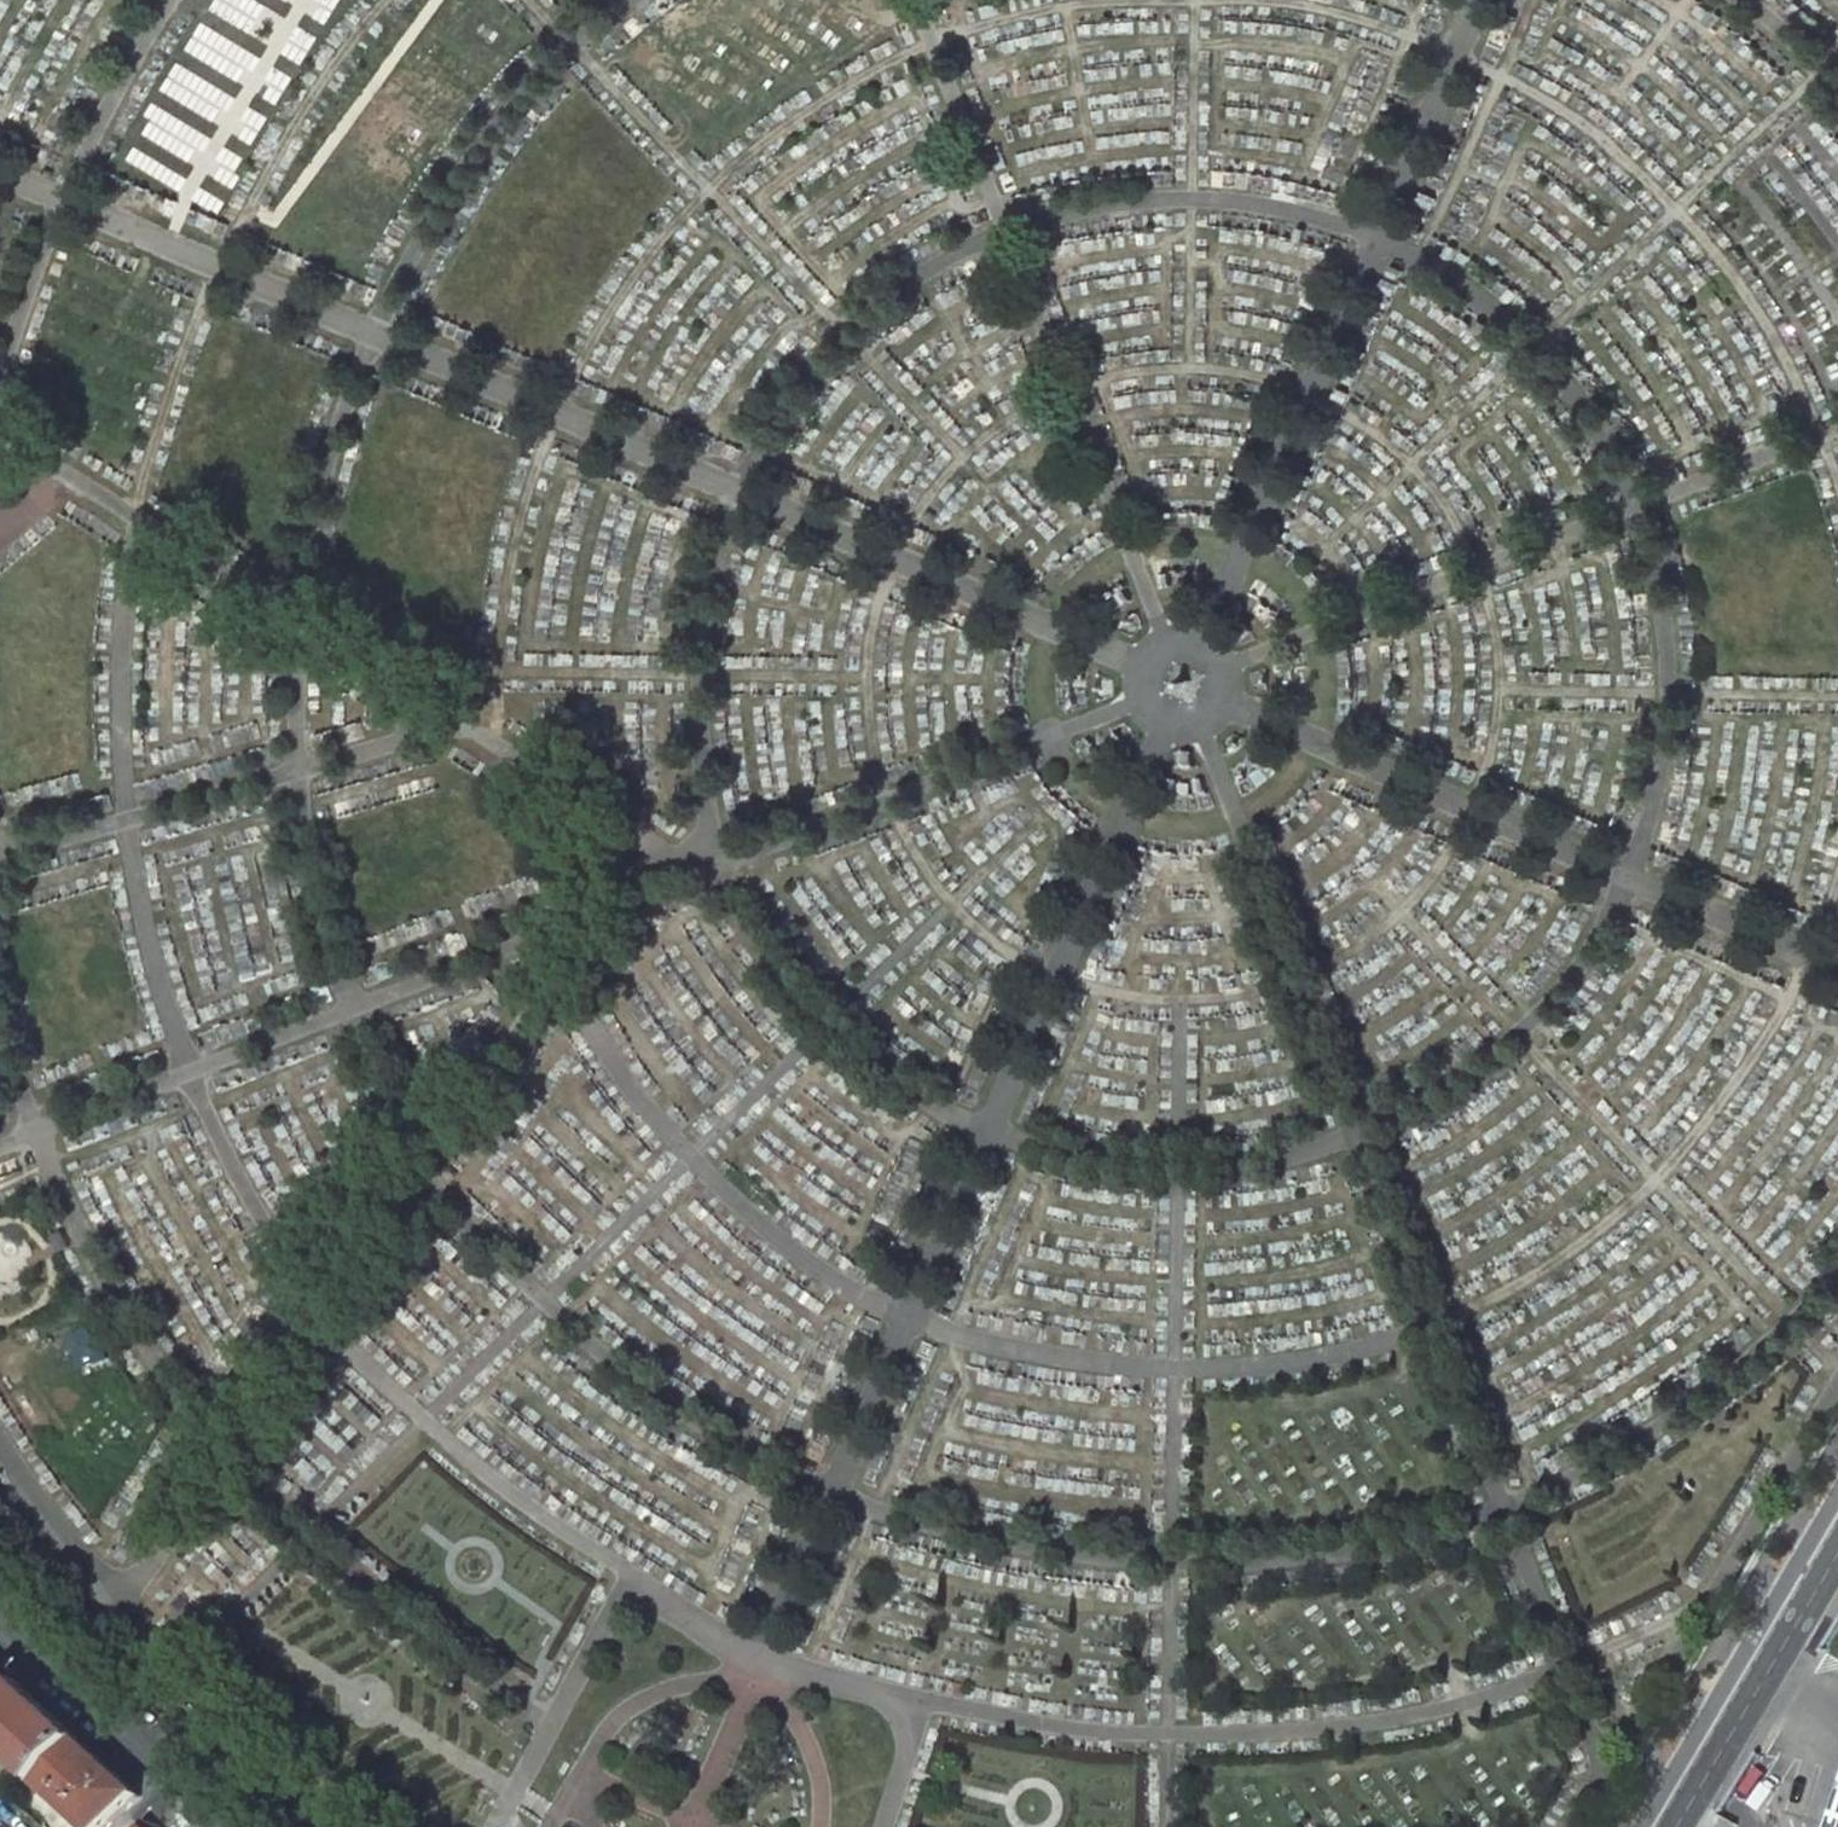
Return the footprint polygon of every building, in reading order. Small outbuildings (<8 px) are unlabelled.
[(45,1786),(84,1744),(14,1678),(0,1689),(0,1744),(45,1786)] [(45,1786),(89,1826),(109,1826),(141,1797),(84,1744),(45,1786)] [(16,1801),(4,1814),(18,1826),(30,1814),(23,1808),(16,1801)]
